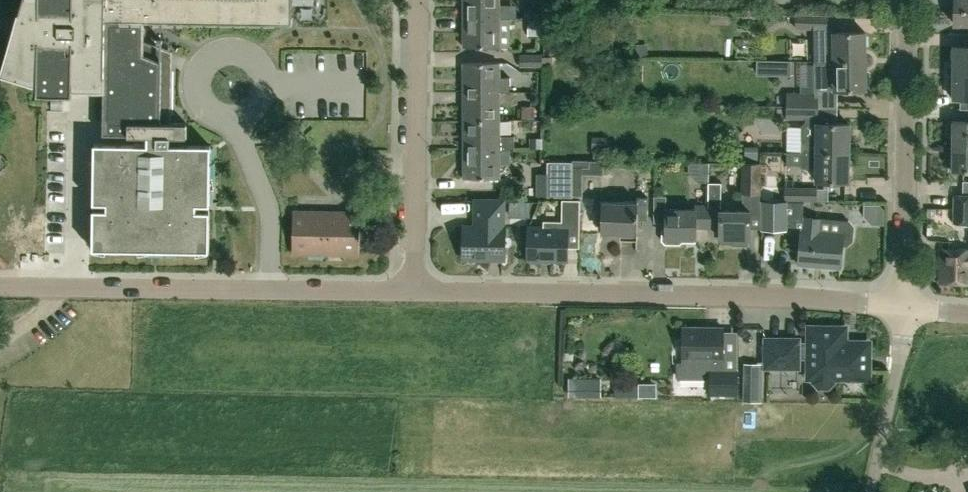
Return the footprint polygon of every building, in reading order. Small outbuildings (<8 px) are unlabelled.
[(18,22),(14,35),(3,73),(32,82),(39,84),(39,93),(74,94),(74,88),(105,89),(104,124),(103,136),(128,136),(128,137),(148,138),(148,146),(94,145),(94,156),(94,160),(94,186),(94,190),(94,203),(94,209),(94,249),(210,250),(212,145),(192,145),(182,145),(182,136),(188,136),(188,122),(174,122),(162,122),(163,62),(162,62),(166,51),(162,49),(162,48),(144,41),(144,20),(152,20),(160,20),(293,22),(293,0),(24,0),(18,22)] [(500,0),(463,0),(463,17),(508,17),(509,4),(500,4),(500,0)] [(954,22),(967,22),(967,0),(954,0),(954,22)] [(827,30),(827,15),(795,14),(795,29),(827,30)] [(508,17),(463,17),(464,46),(511,46),(511,17),(508,17)] [(834,61),(866,60),(866,32),(834,32),(834,61)] [(964,44),(954,44),(954,70),(967,70),(967,44),(964,44)] [(519,67),(542,67),(541,54),(519,54),(519,67)] [(794,79),(794,61),(763,60),(762,79),(794,79)] [(834,61),(814,61),(815,90),(835,90),(867,90),(866,60),(834,61)] [(464,91),(501,92),(511,92),(511,77),(501,77),(501,62),(464,63),(464,91)] [(954,70),(953,80),(952,80),(949,82),(949,93),(951,95),(953,95),(953,96),(967,97),(967,107),(967,70),(954,70)] [(501,120),(501,92),(464,91),(464,120),(501,120)] [(785,105),(818,106),(818,93),(785,93),(785,105)] [(817,120),(818,106),(785,105),(785,119),(817,120)] [(953,119),(952,145),(967,145),(967,120),(953,119)] [(464,148),(501,148),(515,148),(515,136),(501,136),(501,120),(464,120),(464,148)] [(802,152),(849,153),(849,123),(805,123),(802,126),(802,134),(805,137),(806,137),(806,140),(802,140),(802,152)] [(952,145),(952,170),(967,170),(967,145),(952,145)] [(501,164),(501,148),(464,148),(465,178),(501,177),(501,164)] [(849,153),(802,152),(801,168),(818,168),(818,181),(849,181),(849,153)] [(547,197),(573,197),(573,162),(547,163),(547,197)] [(760,195),(760,163),(741,163),(740,194),(760,195)] [(748,238),(750,238),(750,209),(722,209),(722,182),(709,182),(708,205),(708,213),(708,227),(708,228),(720,228),(720,238),(732,238),(732,244),(748,244),(748,238)] [(804,200),(816,200),(816,187),(783,187),(783,200),(804,200)] [(954,195),(953,227),(967,227),(967,196),(954,195)] [(647,219),(648,197),(636,197),(636,202),(601,201),(601,233),(620,233),(620,239),(637,239),(637,219),(647,219)] [(579,223),(579,199),(561,199),(561,221),(543,221),(542,228),(527,228),(527,259),(529,259),(531,261),(539,261),(541,259),(567,259),(567,223),(579,223)] [(502,228),(502,201),(475,201),(475,227),(463,227),(462,258),(504,259),(504,228),(502,228)] [(760,229),(760,230),(786,231),(786,227),(787,201),(785,201),(783,201),(760,201),(760,229)] [(682,237),(696,237),(696,227),(708,228),(708,227),(708,213),(708,205),(695,205),(695,209),(665,209),(665,228),(663,230),(663,240),(666,243),(679,244),(682,241),(682,237)] [(317,212),(318,210),(306,210),(306,212),(294,212),(293,251),(361,252),(361,213),(349,213),(349,211),(338,211),(338,213),(317,212)] [(801,228),(798,264),(840,268),(842,246),(846,247),(852,241),(853,227),(848,221),(821,219),(814,218),(803,217),(802,217),(801,228)] [(778,233),(782,257),(798,254),(794,230),(778,233)] [(941,282),(967,283),(967,249),(941,249),(941,282)] [(705,379),(705,370),(710,370),(710,395),(736,395),(736,369),(722,369),(722,357),(723,327),(683,327),(682,362),(677,362),(677,378),(705,379)] [(782,340),(764,339),(763,363),(763,366),(782,366),(798,367),(798,358),(810,358),(810,376),(814,376),(814,381),(816,384),(820,388),(824,389),(828,388),(832,386),(834,382),(834,378),(868,377),(868,344),(849,343),(844,338),(844,329),(811,328),(810,342),(798,342),(798,340),(782,340)] [(763,366),(763,363),(745,363),(744,402),(761,402),(763,366)]
